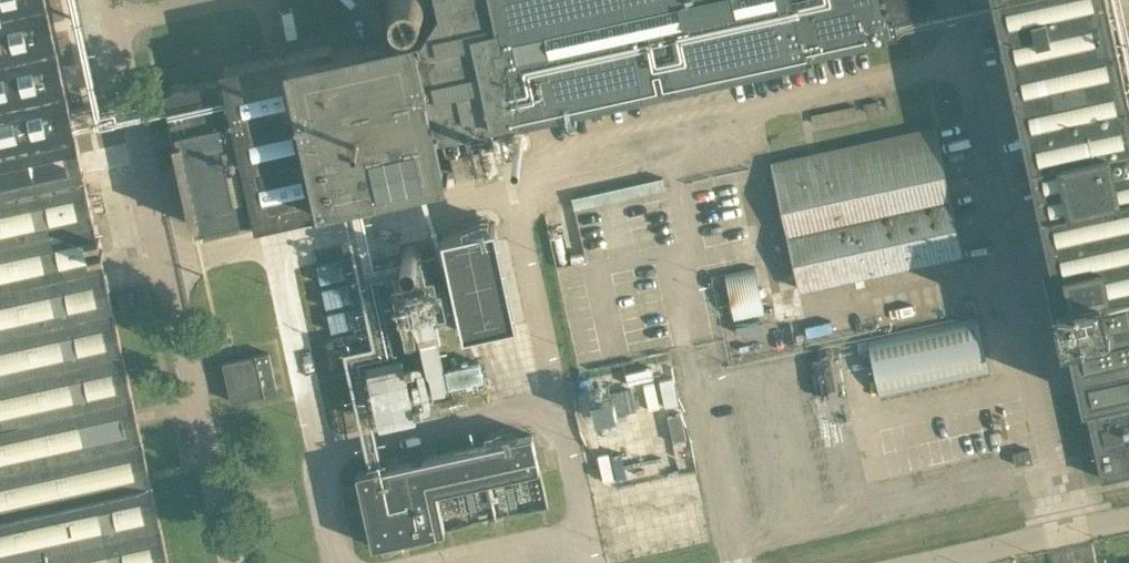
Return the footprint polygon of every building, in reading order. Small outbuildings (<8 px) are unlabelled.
[(45,0),(0,0),(0,562),(169,562),(45,0)] [(168,90),(178,133),(179,133),(180,138),(175,139),(192,220),(196,219),(198,227),(255,214),(257,222),(317,209),(366,199),(365,193),(447,175),(437,130),(521,111),(518,97),(498,2),(497,0),(387,0),(388,2),(388,4),(388,6),(389,7),(389,9),(390,10),(391,12),(392,13),(394,14),(395,15),(396,16),(398,17),(399,18),(401,18),(403,19),(404,19),(406,19),(408,19),(409,19),(411,19),(414,31),(332,49),(331,42),(277,54),(223,67),(225,77),(168,90)] [(498,2),(518,97),(521,111),(645,84),(805,49),(867,35),(868,38),(897,31),(894,18),(910,14),(907,0),(497,0),(498,2)] [(1108,0),(997,0),(1061,291),(1054,293),(1062,330),(1069,329),(1102,477),(1128,471),(1128,96),(1108,0)] [(772,164),(799,287),(963,251),(935,127),(772,164)] [(756,267),(725,272),(734,318),(764,312),(756,267)] [(988,371),(976,315),(867,338),(880,395),(988,371)] [(223,362),(232,400),(277,390),(268,352),(223,362)] [(469,363),(468,359),(462,360),(463,365),(367,386),(371,404),(467,383),(467,387),(474,385),(473,381),(483,379),(479,361),(469,363)] [(532,434),(479,445),(357,472),(373,548),(445,533),(439,503),(489,492),(543,481),(532,434)] [(1030,449),(1013,452),(1016,464),(1032,461),(1030,449)]
